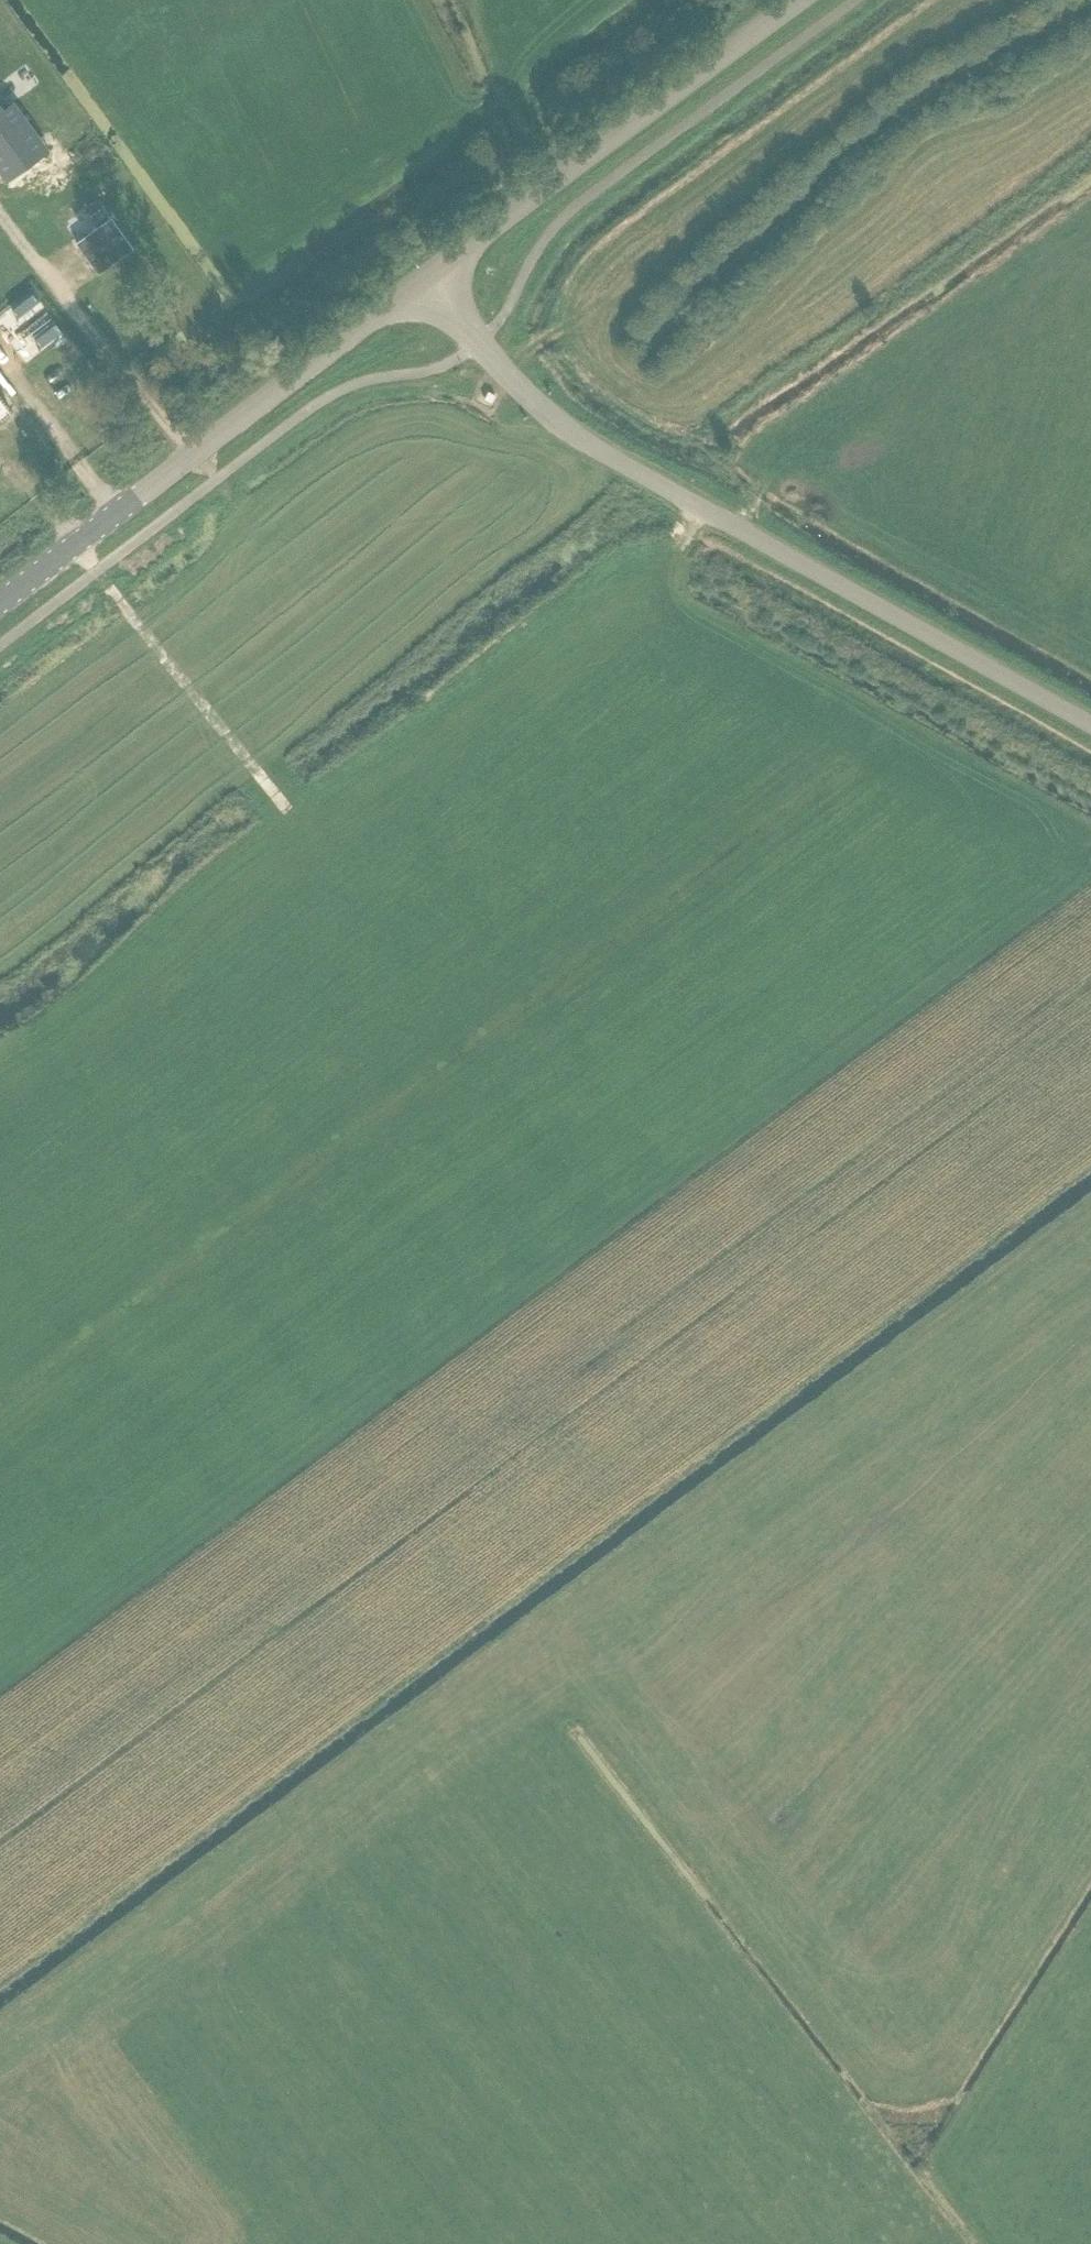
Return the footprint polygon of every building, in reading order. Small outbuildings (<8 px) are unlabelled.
[(9,180),(48,151),(22,116),(20,117),(10,103),(4,108),(0,103),(0,168),(9,180)] [(108,213),(98,199),(87,206),(97,220),(108,213)] [(134,248),(111,217),(76,242),(99,274),(134,248)] [(12,410),(0,395),(0,419),(12,410)]
